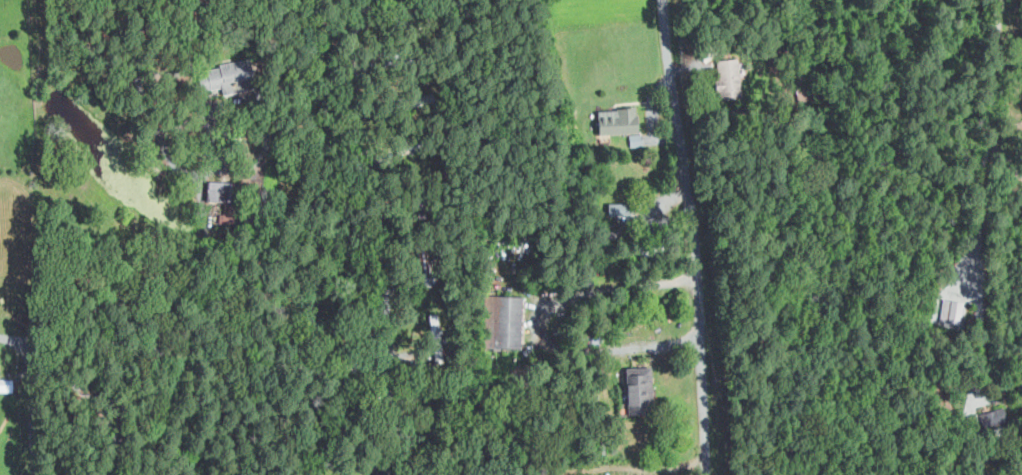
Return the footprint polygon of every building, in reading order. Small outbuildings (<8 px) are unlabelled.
[(390,58),(416,56),(416,63),(391,66),(390,58)] [(212,90),(222,88),(224,95),(257,88),(251,59),(207,68),(212,90)] [(716,59),(717,98),(741,97),(740,59),(716,59)] [(641,133),(640,108),(599,110),(600,134),(641,133)] [(631,135),(631,146),(644,146),(644,135),(631,135)] [(207,201),(231,202),(231,182),(208,181),(207,201)] [(605,203),(665,201),(665,218),(651,219),(651,232),(631,233),(630,217),(605,218),(605,203)] [(512,296),(484,295),(483,347),(511,348),(512,296)] [(950,302),(966,304),(963,324),(947,322),(950,302)] [(655,368),(629,367),(628,414),(654,415),(655,368)] [(0,379),(0,391),(14,392),(14,380),(0,379)] [(980,428),(1001,429),(1002,423),(1009,424),(1010,411),(981,409),(980,428)] [(606,439),(606,454),(598,454),(599,439),(606,439)]
